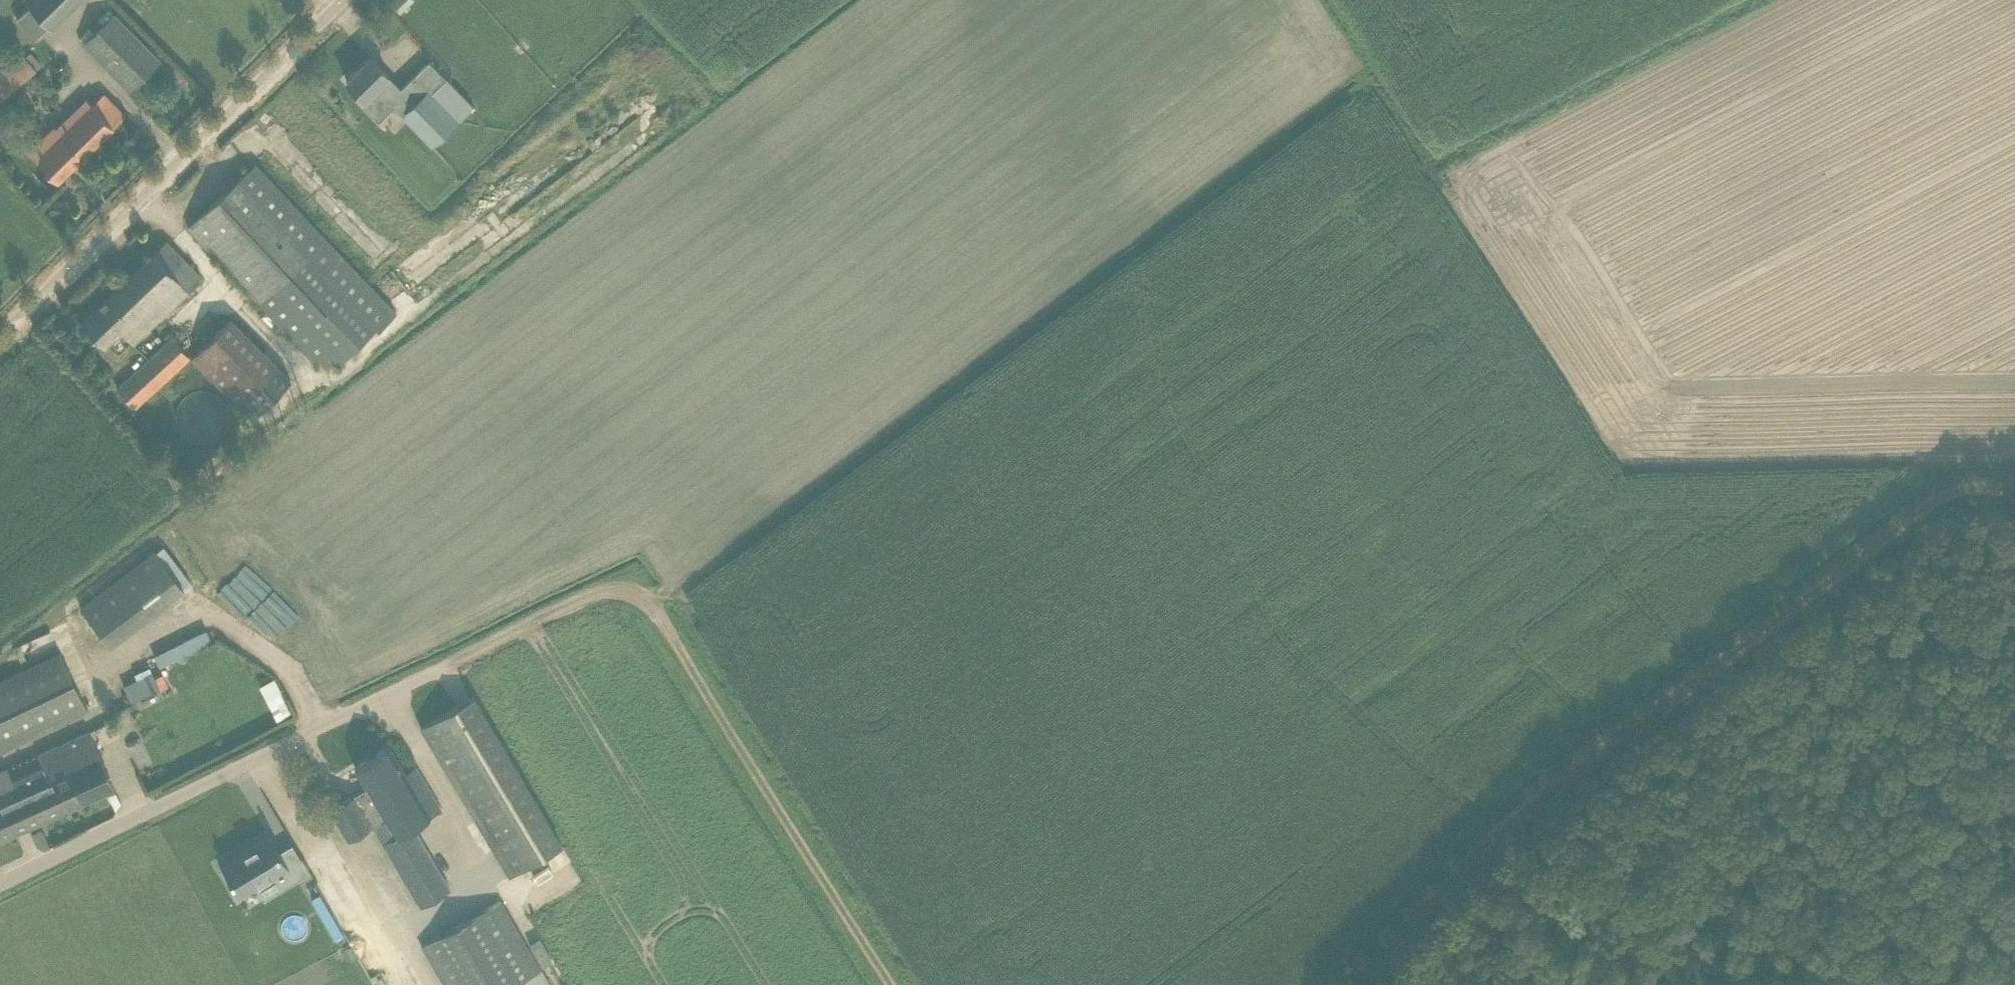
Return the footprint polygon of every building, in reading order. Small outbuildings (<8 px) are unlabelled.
[(29,5),(16,18),(35,38),(48,25),(50,27),(79,0),(23,0),(29,5)] [(398,11),(409,0),(388,0),(398,11)] [(82,43),(113,74),(127,89),(158,58),(113,13),(82,43)] [(35,69),(21,53),(0,71),(0,99),(35,69)] [(473,104),(429,60),(401,88),(370,56),(346,79),(365,99),(361,103),(378,121),(394,105),(432,144),(473,104)] [(112,125),(124,114),(103,92),(91,104),(85,98),(52,131),(50,130),(28,151),(57,181),(113,126),(112,125)] [(338,253),(255,164),(188,226),(202,241),(272,315),(314,360),(325,349),(337,362),(374,327),(377,330),(396,312),(338,253)] [(166,240),(80,321),(94,335),(104,345),(120,330),(133,343),(145,332),(187,291),(201,277),(180,254),(166,240)] [(193,311),(183,318),(199,342),(210,336),(193,311)] [(191,357),(237,403),(243,397),(258,411),(290,379),(229,318),(191,357)] [(143,363),(117,388),(134,406),(189,356),(171,337),(148,358),(143,363)] [(79,607),(110,646),(168,601),(192,583),(162,544),(138,562),(79,607)] [(209,629),(158,652),(164,665),(215,641),(209,629)] [(87,710),(59,652),(0,680),(0,751),(87,710)] [(154,668),(125,679),(132,698),(161,688),(154,668)] [(278,719),(294,711),(281,686),(265,694),(278,719)] [(473,696),(420,727),(490,844),(508,875),(509,876),(561,845),(561,844),(571,838),(561,821),(551,828),(473,696)] [(88,731),(38,754),(43,766),(29,773),(33,784),(19,790),(14,780),(8,767),(0,771),(0,840),(114,788),(88,731)] [(412,826),(441,809),(415,765),(404,772),(389,746),(354,767),(366,786),(329,808),(331,810),(330,814),(333,819),(336,820),(348,840),(374,824),(384,842),(421,905),(449,889),(412,826)] [(223,866),(220,868),(227,880),(230,878),(239,893),(254,884),(255,887),(256,886),(288,868),(278,851),(267,834),(253,843),(255,845),(244,852),(222,864),(223,866)] [(499,900),(428,942),(453,984),(549,984),(499,900)]
